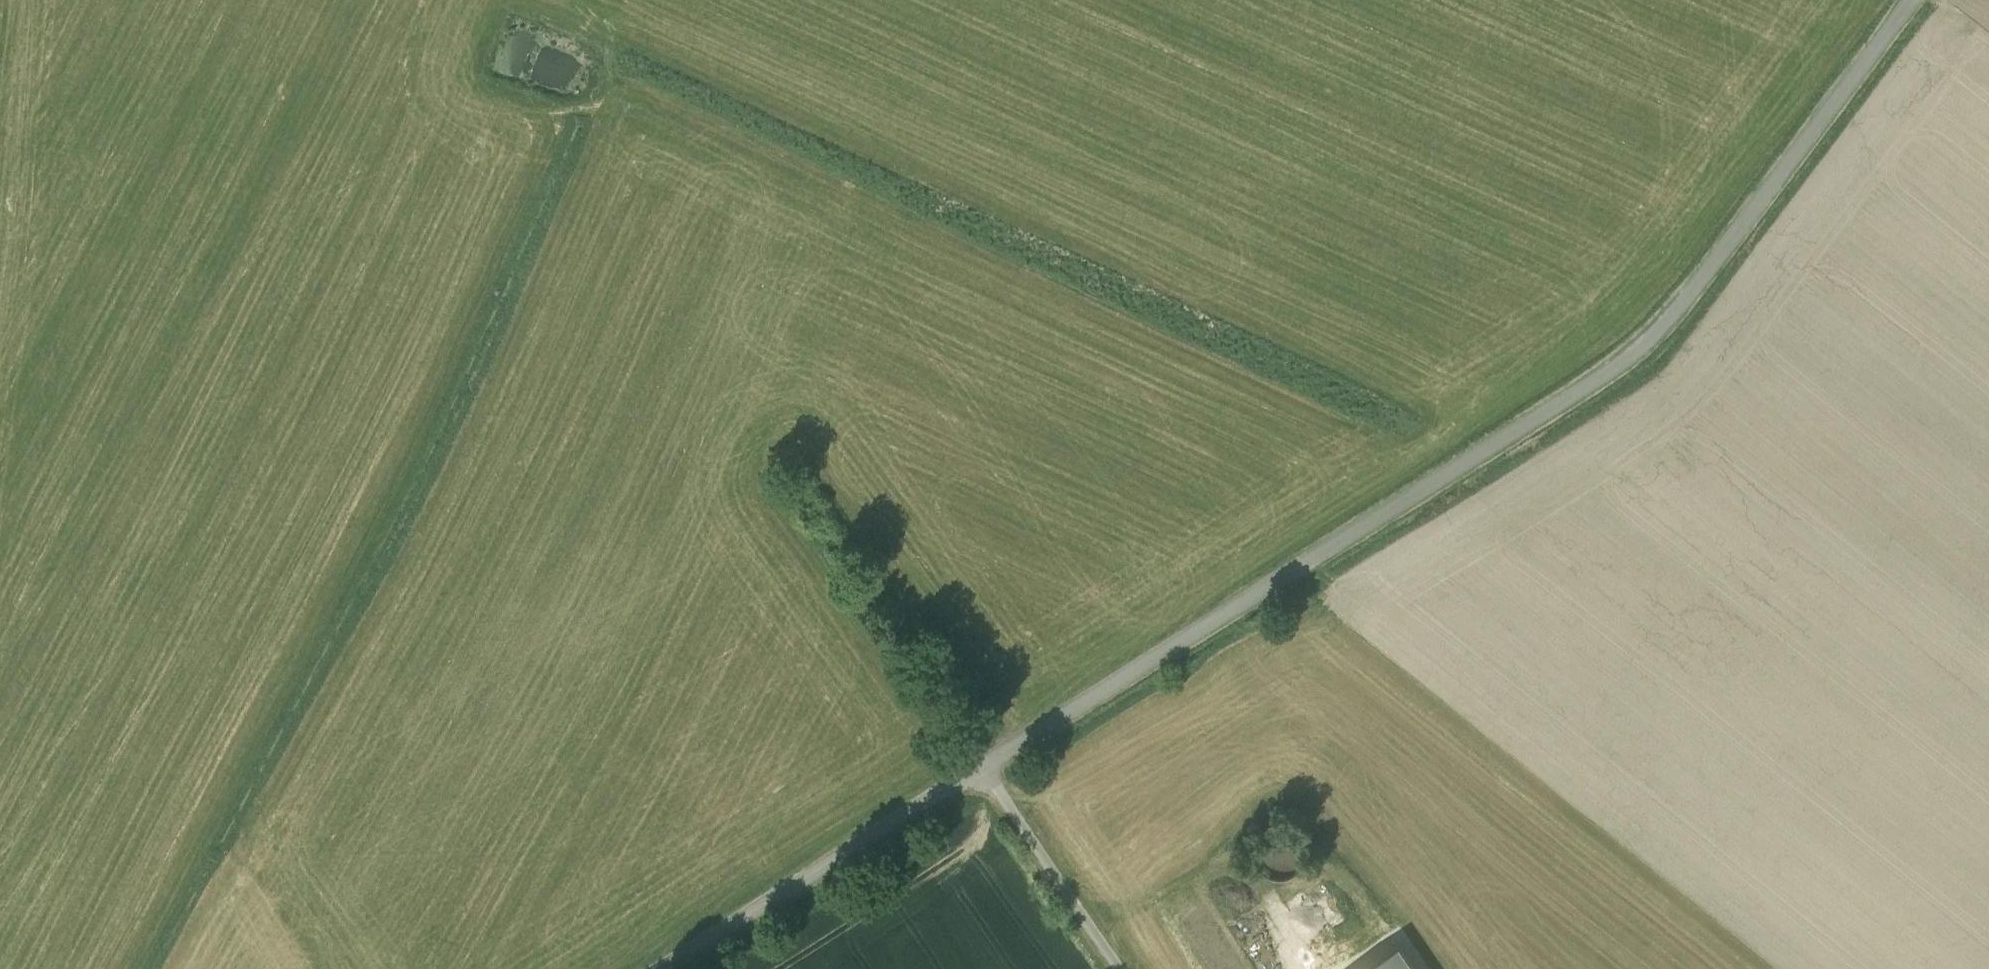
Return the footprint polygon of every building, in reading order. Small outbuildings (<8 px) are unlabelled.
[(1304,862),(1306,851),(1304,841),(1298,833),(1289,827),(1279,825),(1268,827),(1260,833),(1254,842),(1252,853),(1255,863),(1261,872),(1269,877),(1280,879),(1290,877),(1299,871),(1304,862)] [(1373,925),(1342,947),(1357,968),(1404,968),(1373,925)]
